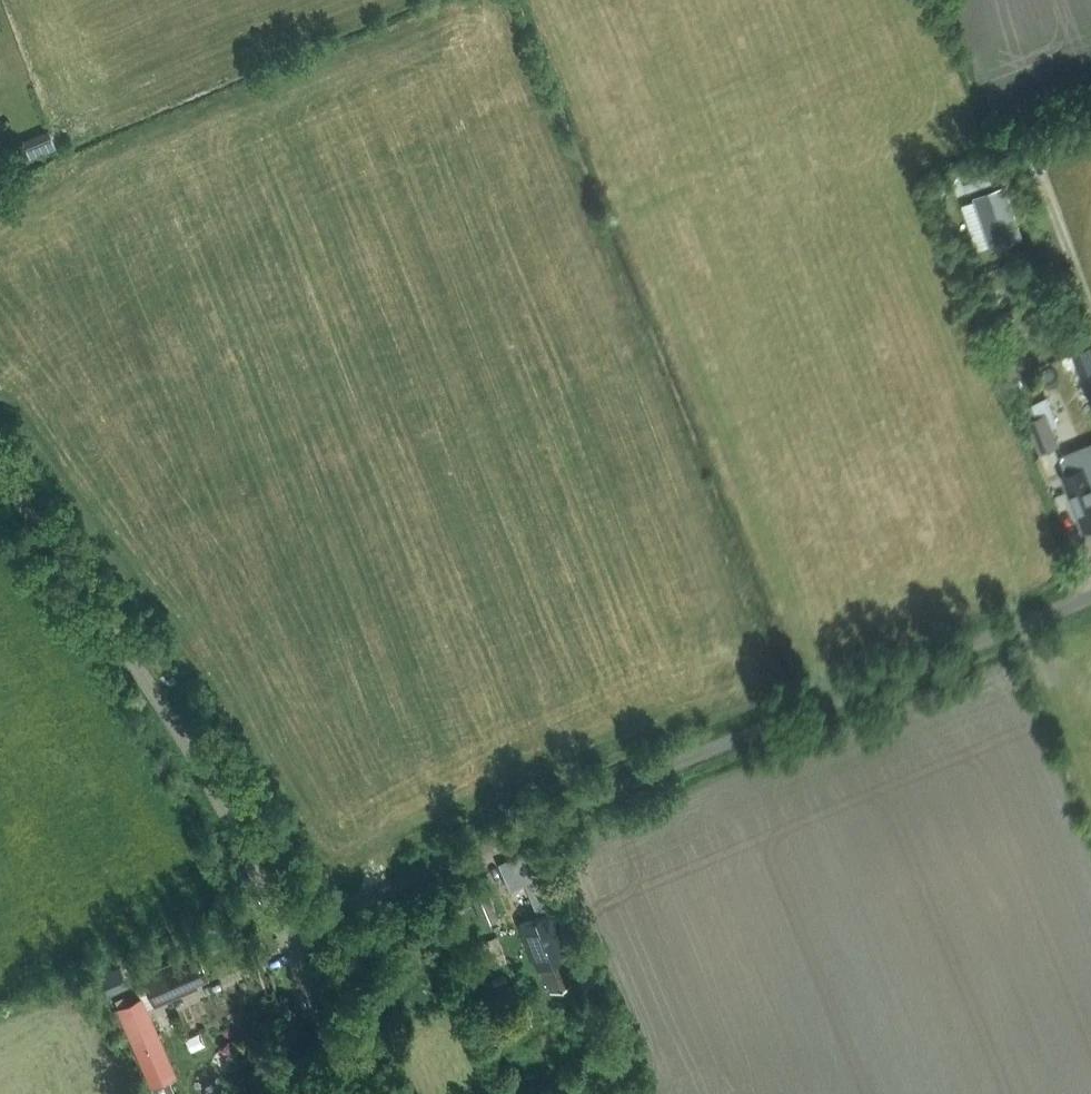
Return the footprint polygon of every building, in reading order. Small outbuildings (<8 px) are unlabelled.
[(50,132),(23,140),(29,157),(55,148),(50,132)] [(964,190),(977,185),(971,168),(957,173),(964,190)] [(988,247),(1020,236),(1002,184),(970,195),(988,247)] [(1038,450),(1048,477),(1063,472),(1082,527),(1090,524),(1090,461),(1079,465),(1075,452),(1063,456),(1053,426),(1057,425),(1046,396),(1031,402),(1022,405),(1039,450),(1038,450)] [(464,880),(481,924),(498,917),(480,873),(464,880)] [(541,967),(550,992),(572,983),(565,965),(568,964),(548,912),(518,923),(535,969),(541,967)] [(506,959),(501,943),(499,935),(474,944),(477,951),(467,955),(472,970),(506,959)] [(194,982),(205,977),(194,953),(139,978),(153,1009),(195,990),(194,982)] [(119,1030),(125,1027),(149,1084),(174,1074),(140,996),(110,1009),(119,1030)]
